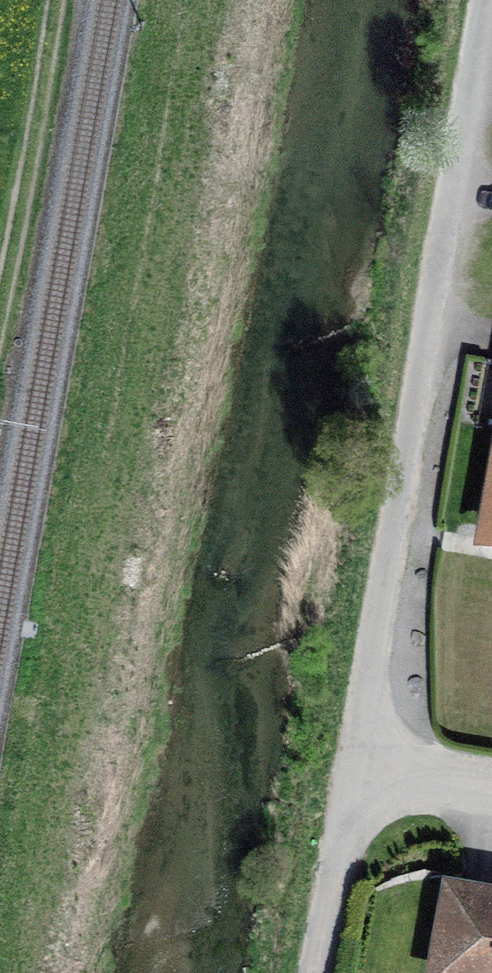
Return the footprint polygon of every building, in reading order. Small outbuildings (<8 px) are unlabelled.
[(446,881),(429,972),(491,972),(491,890),(446,881)]
